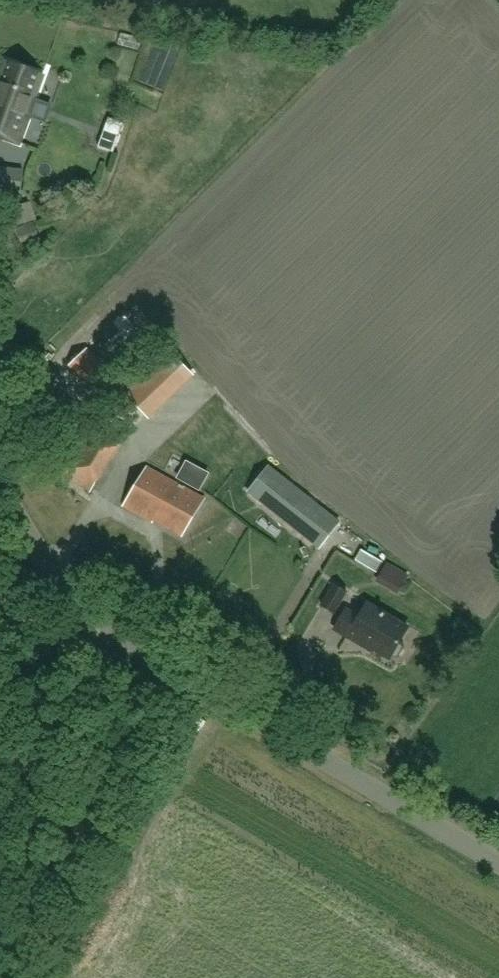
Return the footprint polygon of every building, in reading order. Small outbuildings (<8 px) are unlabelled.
[(6,60),(0,76),(0,133),(4,135),(4,136),(19,142),(27,118),(24,116),(31,96),(35,98),(43,74),(6,60)] [(20,192),(23,170),(0,167),(0,190),(20,192)] [(88,349),(71,365),(99,393),(115,377),(88,349)] [(147,415),(168,394),(148,372),(126,393),(147,415)] [(55,469),(90,491),(123,436),(88,415),(55,469)] [(182,535),(203,498),(147,466),(126,503),(182,535)] [(319,548),(339,522),(268,467),(248,493),(319,548)] [(334,613),(346,592),(333,584),(321,605),(334,613)] [(346,609),(334,629),(348,637),(349,635),(390,658),(391,656),(395,658),(399,657),(405,646),(403,642),(400,640),(408,626),(366,603),(359,617),(346,609)]
